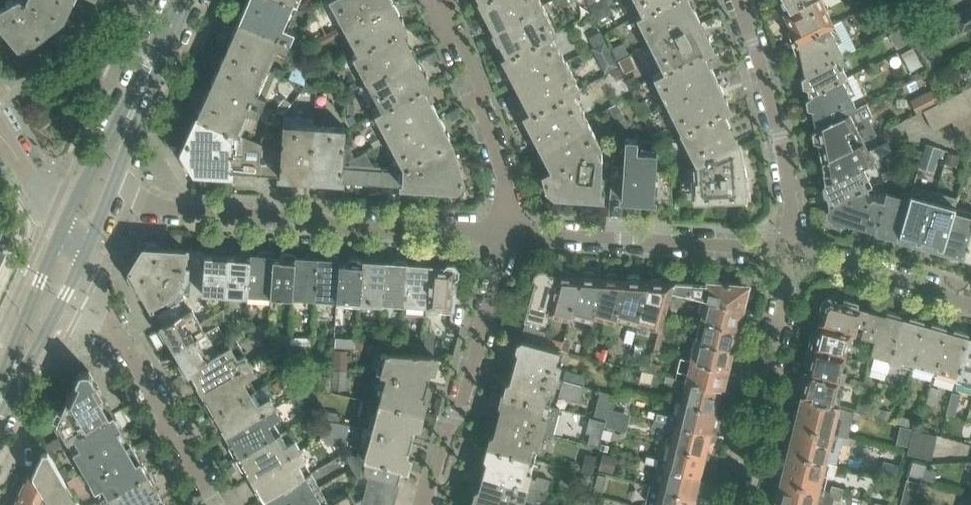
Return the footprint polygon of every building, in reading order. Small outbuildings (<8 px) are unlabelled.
[(0,9),(0,22),(20,46),(25,47),(27,45),(30,45),(36,41),(36,38),(54,24),(58,21),(60,19),(62,18),(26,1),(22,0),(16,0),(0,9)] [(70,0),(27,0),(26,1),(62,18),(63,15),(67,14),(70,8),(68,5),(70,0)] [(242,19),(291,39),(294,31),(284,25),(293,2),(288,0),(250,0),(243,17),(242,19)] [(344,25),(391,1),(390,0),(331,0),(344,25)] [(481,6),(484,12),(487,13),(488,14),(489,17),(494,26),(495,29),(542,4),(540,0),(484,0),(481,2),(482,3),(481,6)] [(605,0),(591,7),(598,21),(608,16),(609,9),(605,0)] [(636,17),(650,44),(698,20),(697,18),(690,4),(691,1),(690,0),(671,0),(643,14),(636,17)] [(643,14),(671,0),(636,0),(643,14)] [(783,12),(785,15),(787,18),(791,28),(792,29),(788,32),(791,42),(792,44),(833,23),(822,0),(807,0),(792,8),(783,12)] [(891,4),(899,18),(907,13),(900,0),(899,0),(891,4)] [(391,1),(345,26),(359,53),(401,31),(405,28),(404,26),(405,23),(402,17),(399,16),(398,15),(396,12),(392,2),(391,1)] [(542,4),(495,29),(496,31),(504,45),(503,48),(505,53),(509,54),(509,55),(505,58),(552,34),(556,31),(542,4)] [(891,7),(877,14),(885,29),(899,23),(891,7)] [(953,19),(962,34),(970,28),(970,8),(953,19)] [(914,16),(904,22),(913,38),(923,32),(914,16)] [(230,41),(227,47),(228,51),(265,68),(276,44),(287,48),(291,39),(242,19),(240,23),(233,40),(230,41)] [(698,20),(650,44),(664,72),(701,53),(712,48),(711,46),(712,43),(710,39),(709,37),(707,36),(706,36),(699,22),(698,20)] [(833,23),(792,44),(793,45),(796,55),(801,58),(803,66),(804,70),(805,74),(834,60),(836,58),(854,50),(839,20),(833,23)] [(901,28),(890,35),(897,48),(909,42),(901,28)] [(359,53),(354,56),(369,83),(415,58),(414,56),(413,54),(411,50),(406,42),(407,38),(404,33),(401,32),(401,31),(359,53)] [(601,31),(589,37),(594,46),(606,40),(601,31)] [(332,32),(317,40),(320,46),(336,38),(332,32)] [(505,60),(504,63),(507,69),(511,70),(518,83),(519,85),(566,61),(552,34),(505,58),(505,60)] [(944,60),(932,37),(917,46),(930,68),(944,60)] [(605,41),(592,49),(605,73),(618,66),(605,41)] [(623,43),(613,48),(618,58),(629,53),(623,43)] [(912,48),(900,54),(910,72),(922,66),(912,48)] [(214,82),(214,84),(262,105),(266,96),(255,92),(265,68),(228,51),(227,55),(223,56),(220,63),(222,66),(214,82)] [(636,51),(618,60),(625,74),(643,64),(636,51)] [(664,72),(654,77),(668,104),(715,80),(712,74),(707,64),(708,61),(705,55),(702,54),(701,53),(664,72)] [(415,58),(369,83),(384,110),(422,89),(429,85),(429,83),(429,80),(426,74),(424,73),(423,73),(422,70),(416,59),(415,58)] [(805,74),(801,77),(803,87),(808,88),(809,90),(809,94),(810,95),(846,78),(842,70),(836,58),(834,60),(805,74)] [(566,61),(519,85),(520,88),(527,101),(526,104),(529,110),(532,111),(533,112),(526,116),(580,88),(566,61)] [(296,62),(289,78),(304,84),(304,83),(305,80),(305,74),(305,66),(296,62)] [(305,74),(305,80),(306,81),(322,72),(319,67),(305,74)] [(620,69),(612,72),(617,81),(625,77),(620,69)] [(810,96),(805,99),(807,108),(812,110),(815,121),(816,125),(816,128),(857,108),(852,99),(864,94),(854,74),(846,78),(810,95),(810,96)] [(715,80),(668,104),(682,131),(729,107),(728,106),(729,102),(726,97),(724,96),(723,96),(722,93),(715,80)] [(336,83),(334,89),(347,93),(358,88),(355,82),(347,86),(336,83)] [(201,106),(198,113),(200,116),(199,118),(232,132),(237,134),(247,109),(258,114),(262,105),(214,84),(212,88),(211,90),(209,94),(204,105),(201,106)] [(527,118),(526,121),(529,126),(532,127),(532,128),(534,131),(539,141),(540,143),(586,119),(573,92),(580,88),(526,116),(527,118)] [(384,110),(376,114),(390,141),(437,116),(435,113),(428,100),(429,96),(426,91),(423,90),(422,89),(384,110)] [(934,89),(911,101),(918,115),(923,112),(942,103),(934,89)] [(942,103),(923,112),(928,122),(947,112),(968,101),(963,92),(942,103)] [(646,101),(638,105),(643,115),(651,111),(646,101)] [(928,122),(933,132),(952,122),(970,112),(970,106),(968,101),(947,112),(928,122)] [(816,128),(812,132),(814,141),(819,142),(822,155),(823,159),(823,162),(824,161),(863,142),(877,135),(869,118),(873,116),(867,103),(857,108),(816,128)] [(618,104),(609,109),(621,131),(629,126),(618,104)] [(315,117),(315,120),(326,121),(327,106),(316,105),(315,117)] [(729,107),(682,131),(684,137),(683,137),(696,162),(736,142),(735,141),(730,131),(728,127),(721,112),(729,108),(729,107)] [(952,122),(956,131),(970,124),(970,112),(952,122)] [(354,115),(346,119),(350,126),(358,122),(354,115)] [(437,116),(390,141),(404,168),(451,144),(450,142),(450,141),(451,138),(448,132),(445,131),(443,128),(437,117),(437,116)] [(194,170),(195,171),(230,173),(232,132),(199,118),(198,117),(183,150),(183,151),(178,154),(189,173),(194,170)] [(586,119),(540,143),(541,145),(546,155),(548,158),(548,159),(547,162),(550,168),(553,169),(554,170),(595,149),(600,146),(586,119)] [(956,131),(961,141),(963,140),(970,136),(970,124),(956,131)] [(282,152),(280,176),(282,176),(284,179),(291,179),(293,177),(295,177),(300,177),(308,178),(311,178),(315,127),(283,125),(282,152)] [(315,127),(311,178),(314,178),(323,179),(327,179),(329,179),(331,182),(337,182),(340,180),(342,180),(343,164),(344,148),(346,129),(315,127)] [(266,129),(260,143),(277,150),(282,136),(266,129)] [(664,130),(652,135),(655,143),(667,137),(664,130)] [(232,132),(230,173),(239,174),(260,175),(280,176),(282,152),(276,150),(260,143),(241,136),(237,134),(232,132)] [(623,173),(622,198),(626,198),(641,199),(643,202),(649,202),(652,200),(654,200),(654,167),(655,167),(656,157),(656,149),(654,143),(654,142),(638,142),(638,139),(625,138),(625,140),(624,148),(623,166),(623,173)] [(613,139),(613,147),(624,148),(625,140),(613,139)] [(888,141),(867,151),(868,153),(872,161),(893,151),(888,141)] [(698,179),(695,179),(696,197),(744,195),(744,192),(746,189),(746,182),(743,180),(743,178),(743,174),(738,146),(736,142),(696,162),(697,165),(698,179)] [(824,161),(823,162),(823,164),(825,174),(827,183),(862,166),(872,161),(868,153),(867,151),(863,142),(824,161)] [(926,143),(919,167),(934,172),(941,148),(926,143)] [(343,164),(342,180),(346,181),(346,183),(358,184),(361,184),(361,182),(363,182),(367,182),(367,184),(382,185),(382,183),(389,183),(389,186),(396,186),(397,179),(403,179),(403,184),(413,185),(417,185),(456,188),(463,180),(458,164),(456,158),(452,146),(451,144),(404,168),(373,166),(351,164),(343,164)] [(344,148),(343,164),(355,157),(350,148),(344,148)] [(544,180),(544,188),(555,194),(569,195),(572,197),(579,198),(581,196),(584,196),(588,196),(601,197),(602,161),(595,149),(554,170),(545,175),(544,180)] [(948,152),(945,163),(957,167),(960,156),(948,152)] [(355,159),(349,162),(351,164),(373,166),(366,153),(355,159)] [(656,157),(655,167),(668,166),(667,162),(666,155),(656,157)] [(683,164),(671,165),(671,178),(684,177),(683,164)] [(655,167),(654,167),(654,200),(670,201),(671,201),(671,178),(671,165),(668,166),(655,167)] [(827,183),(824,187),(825,194),(829,196),(830,205),(867,188),(872,186),(862,166),(827,183)] [(889,171),(881,174),(884,180),(892,176),(889,171)] [(911,171),(906,187),(912,189),(913,185),(917,173),(911,171)] [(612,172),(610,198),(622,198),(623,173),(612,172)] [(911,195),(899,236),(901,240),(908,242),(912,240),(921,243),(933,201),(935,191),(913,185),(912,189),(911,195)] [(831,208),(828,211),(829,216),(833,221),(838,222),(841,220),(877,230),(885,202),(871,198),(867,188),(830,205),(831,208)] [(885,202),(877,230),(879,234),(886,236),(890,234),(899,236),(911,195),(899,191),(898,195),(888,192),(885,202)] [(933,201),(921,243),(924,246),(930,248),(934,246),(943,249),(955,207),(958,197),(935,191),(933,201)] [(943,249),(946,253),(952,255),(956,252),(965,255),(970,234),(970,211),(955,207),(943,249)] [(136,251),(134,256),(138,258),(180,285),(184,278),(185,251),(161,249),(158,243),(143,241),(136,251)] [(206,252),(203,291),(226,293),(229,253),(229,250),(225,248),(219,248),(214,250),(214,252),(209,252),(206,252)] [(229,253),(226,293),(248,294),(251,255),(251,252),(247,249),(241,249),(237,251),(237,254),(229,253)] [(251,255),(248,294),(271,296),(274,256),(274,253),(269,251),(264,250),(259,252),(259,255),(251,255)] [(184,278),(180,285),(203,299),(203,291),(206,252),(187,251),(185,251),(184,278)] [(274,256),(271,296),(293,297),(296,258),(296,255),(292,252),(286,252),(281,254),(281,257),(274,256)] [(296,258),(293,297),(315,299),(318,259),(319,256),(314,254),(308,253),(304,255),(304,258),(296,258)] [(318,259),(315,299),(337,300),(340,260),(341,258),(336,255),(330,255),(326,256),(326,259),(318,259)] [(131,261),(125,270),(133,284),(140,284),(152,306),(159,302),(174,294),(175,293),(180,285),(138,258),(134,256),(131,261)] [(340,260),(337,300),(337,302),(360,303),(363,262),(363,259),(359,257),(353,256),(348,258),(348,261),(340,260)] [(363,262),(360,303),(382,305),(382,303),(386,263),(386,260),(385,260),(381,258),(375,258),(371,259),(370,262),(363,262)] [(386,263),(382,303),(404,305),(408,265),(408,262),(407,262),(404,260),(398,259),(394,261),(393,261),(393,264),(386,263)] [(404,305),(403,319),(426,320),(427,315),(428,307),(430,266),(431,263),(430,263),(426,261),(420,261),(416,262),(415,262),(415,265),(408,265),(404,305)] [(428,307),(427,315),(438,315),(439,311),(451,312),(451,308),(453,308),(455,298),(454,288),(453,287),(453,280),(459,275),(459,269),(460,269),(460,268),(459,268),(454,263),(454,262),(453,263),(447,262),(442,267),(430,266),(428,307)] [(521,337),(521,338),(541,344),(544,335),(545,332),(542,331),(545,322),(548,310),(558,274),(550,274),(546,268),(541,268),(540,267),(540,268),(534,272),(533,272),(534,273),(532,278),(536,284),(532,298),(529,297),(525,302),(523,308),(525,314),(528,314),(527,318),(526,319),(524,326),(521,337)] [(558,274),(548,310),(570,316),(571,312),(580,276),(573,275),(573,273),(569,270),(562,269),(558,272),(558,274)] [(580,276),(571,312),(592,318),(593,313),(603,277),(596,277),(596,274),(592,271),(585,271),(581,273),(581,276),(580,276)] [(603,277),(593,313),(614,319),(615,316),(625,278),(618,278),(618,275),(614,273),(608,272),(603,274),(603,277)] [(625,278),(615,316),(637,321),(648,280),(641,279),(641,277),(637,274),(631,274),(626,276),(626,279),(625,278)] [(648,280),(637,321),(659,327),(663,310),(665,304),(671,281),(663,281),(661,278),(654,278),(651,280),(648,280)] [(671,281),(665,304),(677,307),(680,292),(705,299),(741,308),(742,305),(745,303),(747,296),(745,293),(747,289),(743,285),(730,285),(730,283),(722,282),(719,279),(712,279),(709,281),(709,283),(671,281)] [(159,302),(152,306),(157,314),(163,325),(184,313),(192,309),(203,302),(203,299),(180,285),(175,293),(174,294),(178,302),(164,310),(159,302)] [(823,309),(820,323),(854,333),(862,335),(869,311),(856,307),(858,303),(854,301),(848,299),(844,299),(843,304),(836,302),(834,298),(829,297),(823,300),(821,306),(823,309)] [(705,299),(700,319),(736,328),(738,321),(741,319),(743,312),(741,309),(741,308),(705,299)] [(665,304),(663,310),(671,312),(675,313),(677,307),(665,304)] [(163,325),(158,328),(167,344),(171,351),(205,331),(218,324),(214,317),(212,313),(199,320),(192,309),(184,313),(163,325)] [(663,310),(659,327),(666,329),(671,312),(663,310)] [(869,311),(862,335),(874,339),(873,346),(871,352),(875,353),(871,368),(886,373),(887,369),(902,318),(900,318),(900,315),(897,313),(891,311),(887,311),(886,314),(886,316),(879,314),(879,312),(878,311),(878,313),(869,311)] [(224,314),(214,317),(218,324),(223,333),(224,326),(224,314)] [(902,318),(887,369),(896,372),(898,363),(912,367),(924,324),(923,324),(923,322),(920,320),(914,318),(910,318),(909,320),(908,322),(902,320),(903,318),(902,318)] [(700,319),(695,339),(731,348),(733,341),(736,339),(738,332),(736,329),(736,328),(700,319)] [(809,346),(844,356),(847,344),(851,345),(854,333),(820,323),(818,331),(816,331),(815,333),(813,332),(811,335),(809,341),(809,346)] [(205,331),(171,351),(172,352),(185,374),(185,375),(218,354),(231,347),(228,342),(223,333),(218,324),(205,331)] [(924,324),(912,367),(934,374),(946,331),(945,330),(945,328),(942,326),(936,324),(932,324),(931,327),(931,326),(930,328),(924,327),(925,325),(924,324)] [(230,329),(228,342),(231,347),(239,342),(245,338),(245,333),(246,330),(230,329)] [(627,329),(624,342),(631,343),(635,331),(627,329)] [(658,330),(652,350),(659,352),(664,332),(658,330)] [(946,331),(934,374),(956,380),(968,337),(967,337),(968,334),(964,332),(958,330),(954,330),(954,333),(953,333),(953,335),(946,333),(947,331),(946,331)] [(290,336),(275,334),(276,335),(281,345),(290,345),(290,344),(290,337),(290,336)] [(271,337),(269,346),(271,351),(281,345),(276,335),(271,337)] [(544,335),(541,344),(542,344),(559,349),(562,340),(544,335)] [(862,335),(860,342),(873,346),(874,339),(862,335)] [(290,337),(290,344),(311,345),(312,337),(290,336),(290,337)] [(425,345),(424,354),(433,354),(435,355),(436,337),(425,337),(425,345)] [(956,380),(970,384),(970,340),(969,339),(969,337),(968,337),(956,380)] [(337,338),(336,347),(356,348),(357,339),(337,338)] [(514,363),(513,366),(557,378),(561,362),(556,360),(559,349),(541,344),(521,338),(521,339),(520,339),(520,340),(517,341),(515,349),(517,351),(517,352),(516,356),(514,363)] [(695,339),(690,360),(726,369),(728,361),(731,359),(733,353),(731,350),(731,348),(695,339)] [(218,354),(185,375),(190,384),(198,385),(202,391),(203,393),(250,364),(245,355),(238,343),(231,347),(218,354)] [(388,352),(402,352),(402,343),(388,343),(388,352)] [(402,343),(402,352),(424,354),(425,345),(402,343)] [(597,350),(595,355),(600,356),(599,359),(603,360),(604,357),(607,347),(603,346),(601,351),(597,350)] [(807,351),(805,357),(805,361),(808,362),(808,363),(810,364),(808,371),(806,371),(838,380),(842,381),(844,371),(841,369),(844,356),(809,346),(808,346),(809,347),(807,351)] [(335,349),(334,368),(348,369),(348,350),(335,349)] [(388,352),(382,372),(387,373),(427,384),(427,381),(428,379),(429,375),(428,374),(429,369),(434,369),(437,357),(433,355),(433,354),(424,354),(423,354),(401,353),(388,352)] [(680,357),(676,377),(679,377),(686,379),(721,388),(723,381),(726,380),(728,373),(726,370),(726,369),(690,360),(680,357)] [(643,359),(641,368),(647,370),(649,361),(643,359)] [(652,362),(650,370),(660,373),(662,364),(652,362)] [(250,364),(203,393),(206,399),(204,404),(211,416),(256,390),(249,379),(256,375),(250,364)] [(621,365),(620,370),(632,373),(634,366),(626,364),(625,366),(621,365)] [(506,382),(503,391),(504,391),(504,393),(550,405),(553,393),(555,386),(561,388),(559,395),(566,397),(565,400),(572,401),(573,399),(580,401),(584,385),(563,379),(557,378),(513,366),(513,369),(511,376),(510,379),(510,380),(509,380),(506,382)] [(332,376),(331,389),(346,390),(347,370),(333,369),(332,376)] [(565,369),(563,379),(584,385),(587,375),(565,369)] [(76,381),(57,422),(60,428),(68,441),(114,413),(89,371),(81,371),(80,372),(76,381)] [(801,375),(799,381),(800,385),(802,386),(802,388),(804,388),(801,397),(836,406),(838,396),(834,395),(838,380),(806,371),(805,372),(801,375)] [(387,373),(380,401),(422,412),(425,401),(421,399),(422,393),(424,394),(426,387),(427,384),(387,373)] [(666,374),(665,381),(677,384),(677,383),(679,377),(676,377),(666,374)] [(320,376),(319,390),(331,391),(331,389),(332,376),(320,376)] [(850,377),(849,383),(863,387),(864,381),(850,377)] [(299,379),(289,384),(296,395),(305,390),(299,379)] [(684,385),(681,400),(698,404),(700,407),(716,411),(721,388),(686,379),(684,385)] [(617,386),(613,398),(629,402),(632,389),(617,386)] [(930,386),(926,402),(934,404),(939,388),(930,386)] [(256,390),(211,416),(218,427),(223,428),(224,429),(225,432),(227,435),(275,408),(270,399),(263,402),(256,390)] [(600,390),(594,415),(606,418),(609,408),(609,406),(613,393),(600,390)] [(308,391),(297,397),(303,407),(313,401),(308,391)] [(953,392),(947,413),(955,415),(961,394),(953,392)] [(499,417),(499,420),(542,432),(553,435),(560,408),(550,405),(504,393),(502,394),(500,403),(502,406),(501,410),(499,417)] [(795,422),(795,424),(831,433),(844,436),(847,437),(854,411),(845,409),(836,406),(801,397),(795,422)] [(658,412),(656,418),(711,431),(716,411),(700,407),(698,404),(681,400),(677,415),(669,413),(668,415),(658,412)] [(380,401),(372,429),(412,440),(414,432),(414,431),(413,430),(414,425),(419,425),(422,412),(380,401)] [(859,403),(857,412),(874,416),(876,408),(859,403)] [(878,407),(875,416),(889,419),(891,410),(878,407)] [(275,408),(227,435),(228,437),(231,442),(229,447),(235,458),(281,433),(274,421),(281,417),(275,408)] [(606,421),(604,425),(619,429),(623,411),(609,408),(606,418),(606,420),(606,421)] [(329,412),(327,420),(339,423),(341,414),(329,412)] [(114,413),(68,441),(85,470),(131,443),(130,440),(125,432),(123,429),(114,413)] [(898,415),(896,423),(909,426),(912,418),(898,415)] [(590,416),(586,432),(590,433),(587,443),(599,446),(604,425),(606,421),(590,416)] [(656,418),(654,425),(673,429),(670,444),(687,448),(689,451),(705,455),(711,431),(656,418)] [(324,419),(315,425),(323,437),(331,432),(324,419)] [(327,420),(324,419),(331,432),(334,438),(339,439),(341,433),(369,440),(372,430),(339,423),(327,420)] [(491,436),(488,445),(489,446),(490,447),(529,457),(532,445),(538,447),(542,432),(499,420),(498,423),(496,430),(495,434),(494,434),(494,435),(491,436)] [(794,426),(788,452),(824,461),(831,433),(795,424),(794,426)] [(901,425),(898,442),(909,445),(910,441),(913,428),(901,425)] [(913,428),(910,441),(934,447),(937,435),(918,430),(913,428)] [(281,433),(235,458),(243,470),(248,471),(252,478),(300,450),(294,440),(287,429),(281,433)] [(369,440),(365,458),(368,459),(402,468),(407,468),(410,457),(406,455),(407,449),(409,450),(410,448),(412,440),(372,429),(372,430),(369,440)] [(605,429),(601,449),(610,451),(615,431),(605,429)] [(331,432),(323,437),(328,446),(336,441),(334,438),(331,432)] [(844,436),(842,443),(854,445),(856,439),(847,437),(844,436)] [(907,452),(907,453),(931,459),(934,447),(910,441),(909,445),(907,452)] [(131,443),(85,470),(102,500),(148,472),(141,460),(138,456),(133,447),(131,443)] [(670,444),(664,467),(700,476),(705,455),(689,451),(687,448),(670,444)] [(485,471),(484,474),(540,490),(547,492),(551,479),(537,475),(536,479),(529,477),(531,470),(525,469),(529,457),(490,447),(488,448),(485,457),(486,457),(487,460),(488,460),(488,461),(487,465),(485,471)] [(300,450),(252,478),(256,486),(255,490),(259,498),(260,498),(264,499),(264,500),(305,476),(310,473),(303,460),(306,459),(300,450)] [(32,473),(51,504),(67,504),(76,500),(75,498),(65,481),(48,452),(47,451),(43,451),(33,473),(32,473)] [(781,478),(781,480),(817,489),(822,473),(834,476),(837,464),(824,461),(788,452),(781,478)] [(365,458),(345,453),(355,473),(364,475),(369,477),(398,484),(402,468),(368,459),(365,458)] [(586,453),(582,471),(592,473),(596,456),(586,453)] [(603,453),(600,470),(613,473),(617,456),(603,453)] [(647,456),(646,462),(657,465),(659,459),(647,456)] [(913,460),(909,474),(923,478),(927,465),(920,463),(913,460)] [(646,462),(644,468),(656,471),(657,465),(646,462)] [(664,467),(659,487),(676,492),(678,495),(694,499),(700,476),(664,467)] [(18,495),(41,504),(51,504),(32,473),(29,472),(18,495)] [(102,500),(105,504),(160,504),(165,502),(164,499),(158,490),(156,486),(148,472),(102,500)] [(264,500),(267,504),(326,504),(328,503),(310,473),(305,476),(264,500)] [(596,473),(591,491),(601,494),(606,476),(596,473)] [(474,500),(475,501),(490,504),(536,504),(540,490),(484,474),(483,477),(481,484),(480,488),(480,489),(480,488),(479,489),(477,490),(476,490),(474,500)] [(360,481),(360,484),(362,485),(366,486),(369,477),(364,475),(362,475),(360,481)] [(366,486),(365,490),(394,499),(398,484),(369,477),(366,486)] [(907,479),(906,485),(919,489),(920,483),(907,479)] [(832,500),(828,499),(830,492),(817,489),(781,480),(780,482),(775,504),(831,504),(832,500)] [(645,504),(693,504),(694,499),(678,495),(676,492),(659,487),(650,485),(645,504)] [(906,485),(904,491),(917,495),(919,489),(906,485)] [(832,486),(830,492),(842,495),(844,488),(832,486)] [(362,503),(369,504),(392,504),(394,499),(365,490),(362,503)] [(349,491),(328,503),(326,504),(357,504),(349,491)] [(904,491),(903,497),(916,500),(916,498),(917,495),(904,491)] [(830,492),(828,499),(832,500),(840,502),(842,495),(830,492)] [(14,504),(41,504),(18,495),(14,504)] [(588,504),(603,504),(604,500),(590,497),(588,504)]
